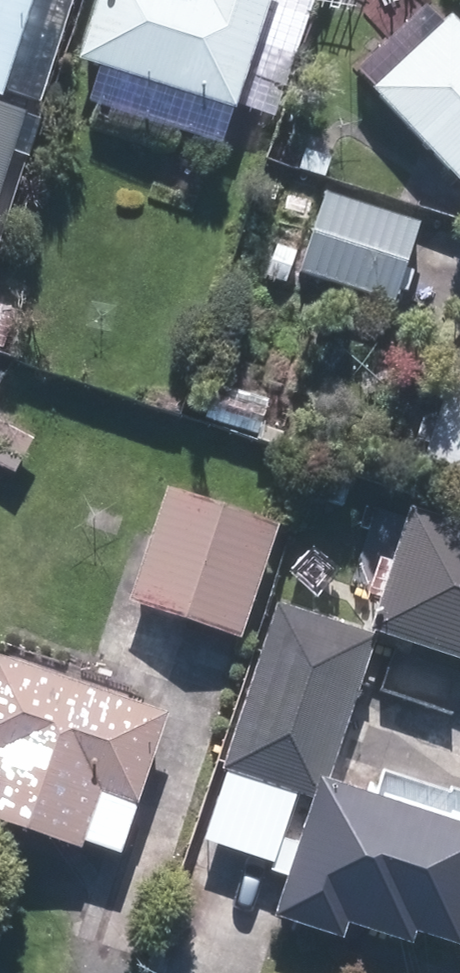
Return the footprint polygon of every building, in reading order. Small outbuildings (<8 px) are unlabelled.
[(32,0),(0,0),(0,91),(4,93),(32,0)] [(69,67),(225,118),(264,0),(91,0),(69,67)] [(443,25),(362,99),(459,204),(459,43),(443,25)] [(0,102),(0,194),(27,111),(0,102)] [(411,229),(320,199),(293,277),(385,308),(411,229)] [(414,468),(459,483),(459,329),(414,468)] [(0,431),(0,472),(7,476),(25,446),(0,431)] [(232,646),(270,529),(161,494),(124,612),(232,646)] [(399,514),(357,636),(459,671),(459,535),(399,514)] [(305,807),(265,923),(333,946),(339,930),(402,951),(406,939),(449,954),(459,921),(459,834),(320,786),(368,643),(272,610),(215,777),(305,807)] [(72,857),(91,801),(125,813),(157,720),(0,667),(0,833),(72,857)]
